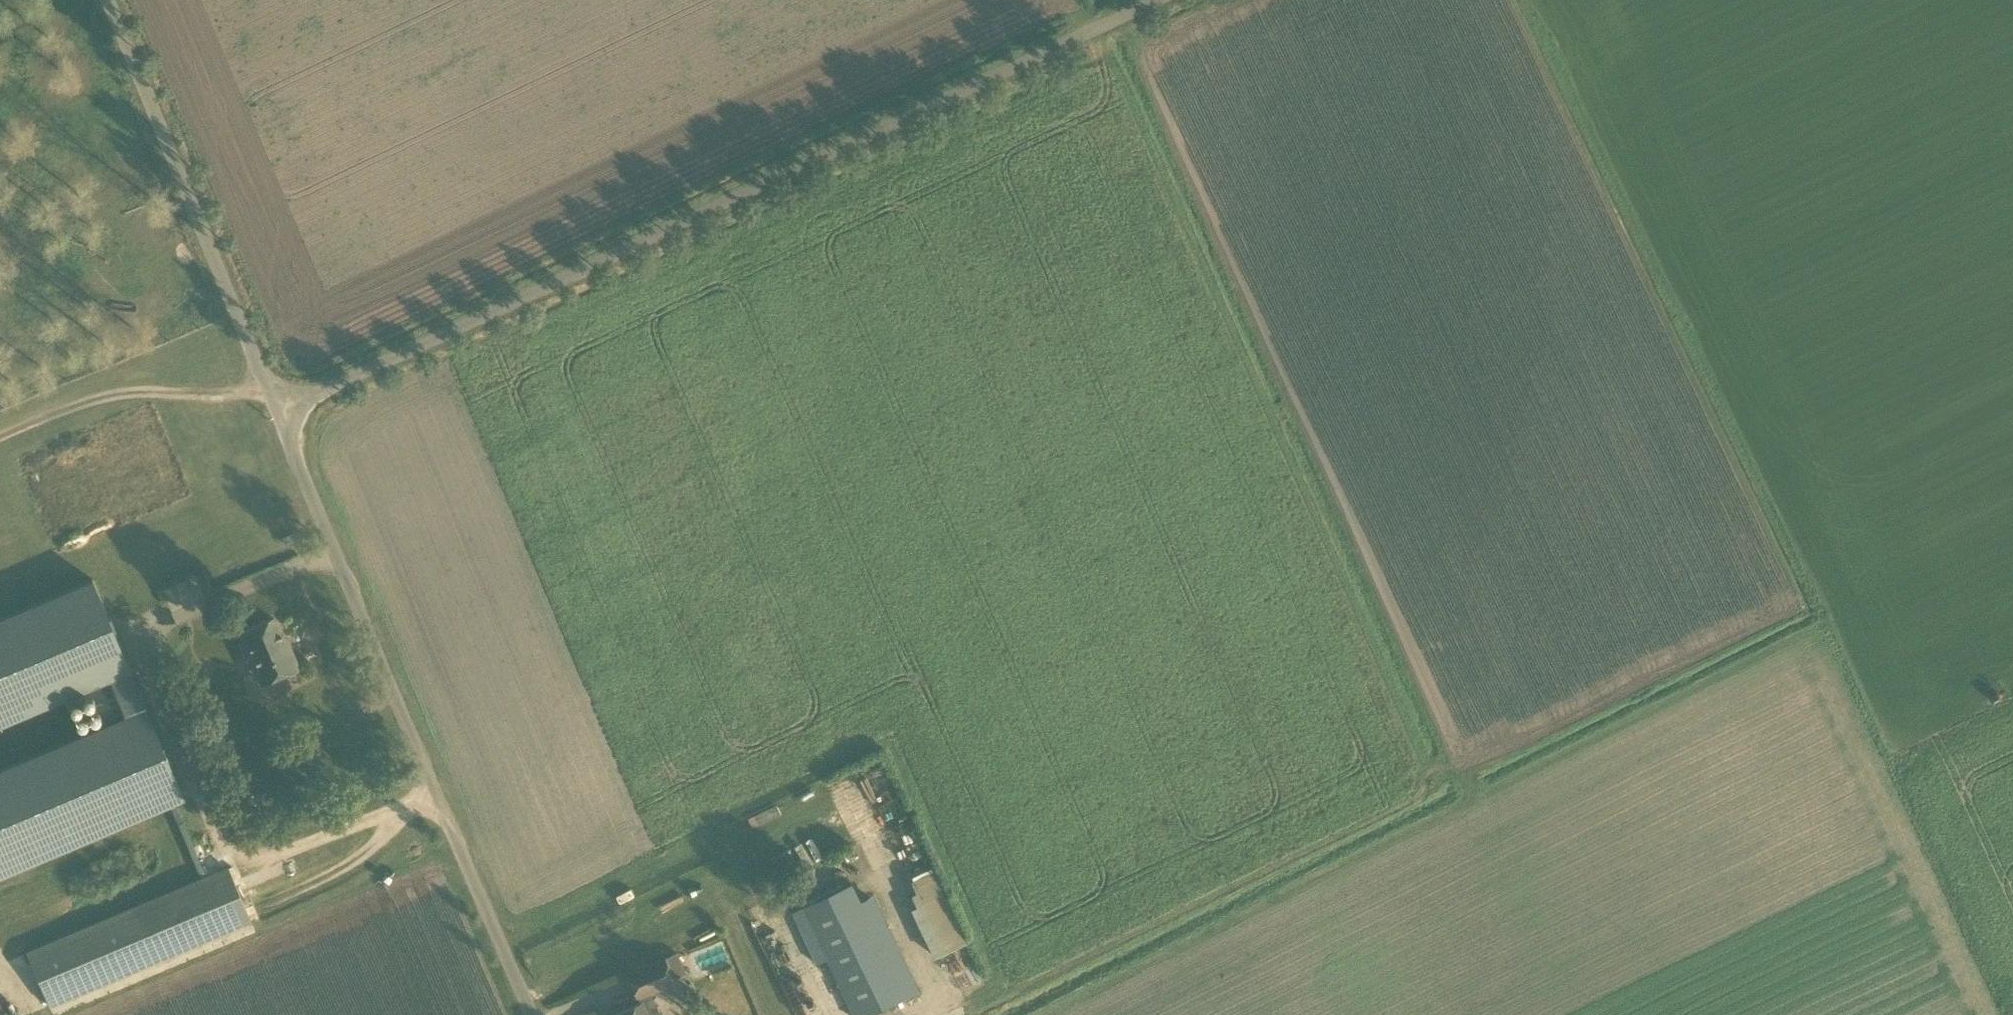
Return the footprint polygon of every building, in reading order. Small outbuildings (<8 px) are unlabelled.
[(93,579),(0,618),(0,726),(111,679),(126,715),(0,768),(0,876),(185,798),(93,579)] [(274,618),(240,632),(262,684),(299,668),(291,650),(288,651),(274,618)] [(905,879),(942,955),(971,941),(934,865),(905,879)] [(49,1005),(251,920),(229,867),(27,952),(49,1005)] [(853,905),(822,920),(811,925),(855,1014),(868,1014),(906,996),(860,901),(853,905)] [(691,972),(730,959),(723,936),(683,949),(691,972)] [(675,982),(666,958),(628,974),(638,997),(640,1002),(639,1002),(608,1014),(661,1014),(651,992),(675,982)]
